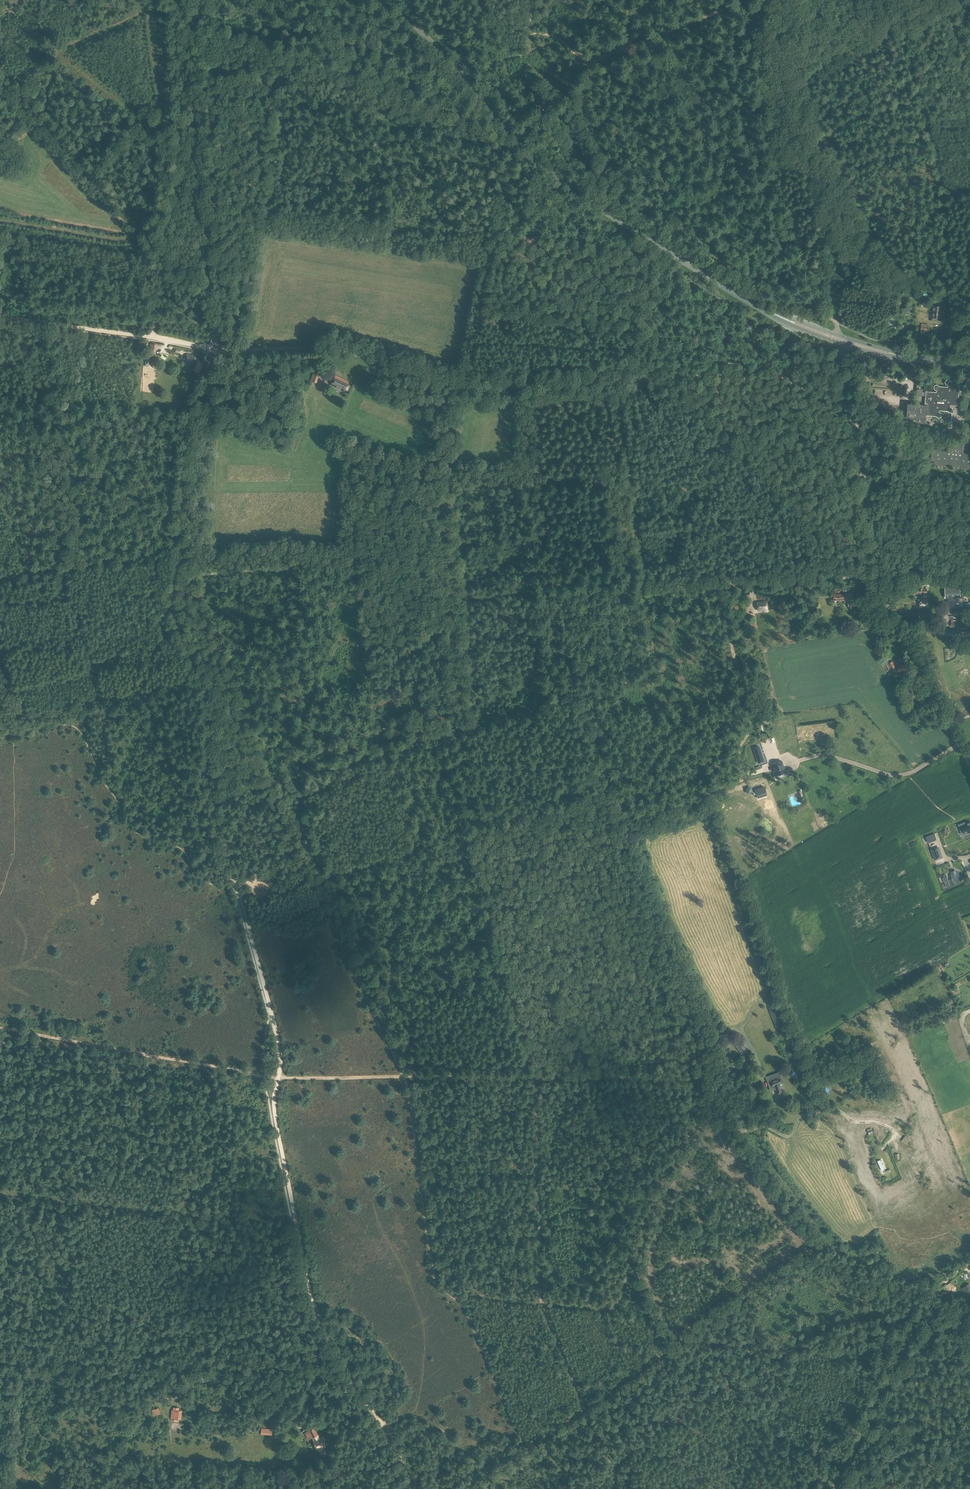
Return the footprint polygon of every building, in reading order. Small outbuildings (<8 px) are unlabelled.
[(941,307),(933,306),(933,318),(931,318),(931,321),(938,321),(938,318),(941,318),(941,307)] [(196,362),(197,354),(187,353),(186,361),(196,362)] [(350,382),(335,375),(331,385),(345,392),(350,382)] [(908,404),(907,422),(925,423),(925,416),(936,416),(937,417),(939,418),(940,418),(941,417),(942,415),(942,414),(941,413),(939,412),(939,410),(941,411),(948,411),(949,412),(950,412),(951,412),(952,414),(952,413),(953,413),(954,412),(954,411),(954,410),(953,410),(953,409),(952,408),(951,407),(950,407),(950,405),(958,406),(959,394),(960,394),(959,394),(960,382),(951,381),(950,380),(948,380),(947,380),(946,381),(945,382),(945,384),(946,384),(946,385),(948,385),(948,387),(940,386),(938,385),(937,385),(935,385),(934,386),(934,388),(934,389),(935,390),(937,391),(937,392),(927,391),(926,391),(926,392),(925,403),(925,405),(908,404)] [(879,401),(876,406),(886,411),(888,406),(879,401)] [(954,443),(954,444),(949,443),(948,451),(947,451),(947,452),(939,451),(940,447),(932,447),(931,463),(935,463),(935,464),(945,466),(946,465),(961,467),(961,468),(969,469),(969,454),(963,454),(963,453),(962,453),(963,444),(958,444),(958,443),(954,443)] [(960,584),(945,585),(945,596),(961,595),(960,584)] [(919,589),(916,589),(916,594),(922,593),(922,599),(919,599),(920,607),(928,606),(932,606),(931,598),(930,598),(930,593),(931,593),(931,588),(927,588),(924,589),(924,587),(923,586),(920,586),(919,587),(919,589)] [(853,593),(834,594),(834,600),(845,600),(848,600),(848,602),(848,607),(854,607),(853,593)] [(765,601),(757,601),(757,609),(766,609),(765,601)] [(881,626),(876,630),(879,635),(884,632),(881,626)] [(944,635),(969,638),(969,631),(945,628),(944,635)] [(888,660),(884,662),(890,670),(891,672),(893,671),(893,670),(892,670),(897,667),(895,664),(893,661),(890,663),(888,660)] [(898,662),(895,664),(897,667),(902,676),(907,674),(905,671),(908,669),(904,663),(900,665),(898,662)] [(908,696),(906,697),(912,709),(921,705),(910,684),(904,687),(908,696)] [(760,750),(755,751),(760,766),(763,765),(760,753),(761,753),(760,750)] [(781,761),(772,764),(776,776),(785,772),(781,761)] [(764,786),(754,790),(756,795),(766,792),(764,786)] [(726,824),(729,823),(730,821),(726,811),(723,811),(721,812),(719,814),(724,824),(726,824)] [(966,822),(959,825),(961,830),(963,829),(965,834),(969,833),(969,831),(969,823),(966,824),(966,822)] [(935,834),(926,837),(928,843),(937,840),(935,834)] [(943,857),(939,847),(931,850),(935,860),(943,857)] [(955,870),(952,872),(953,875),(952,876),(953,881),(950,882),(949,881),(946,874),(944,875),(945,878),(943,878),(945,882),(947,888),(953,885),(958,883),(957,880),(961,878),(958,872),(956,873),(955,870)] [(769,1007),(776,1029),(784,1026),(776,1004),(769,1007)] [(777,1093),(782,1091),(779,1083),(781,1083),(778,1076),(768,1079),(771,1086),(774,1085),(777,1093)] [(762,1087),(753,1090),(752,1090),(754,1095),(764,1092),(762,1087)] [(308,1428),(313,1438),(321,1455),(325,1453),(322,1448),(326,1446),(323,1440),(325,1440),(323,1437),(320,1438),(315,1428),(313,1425),(308,1428)]
